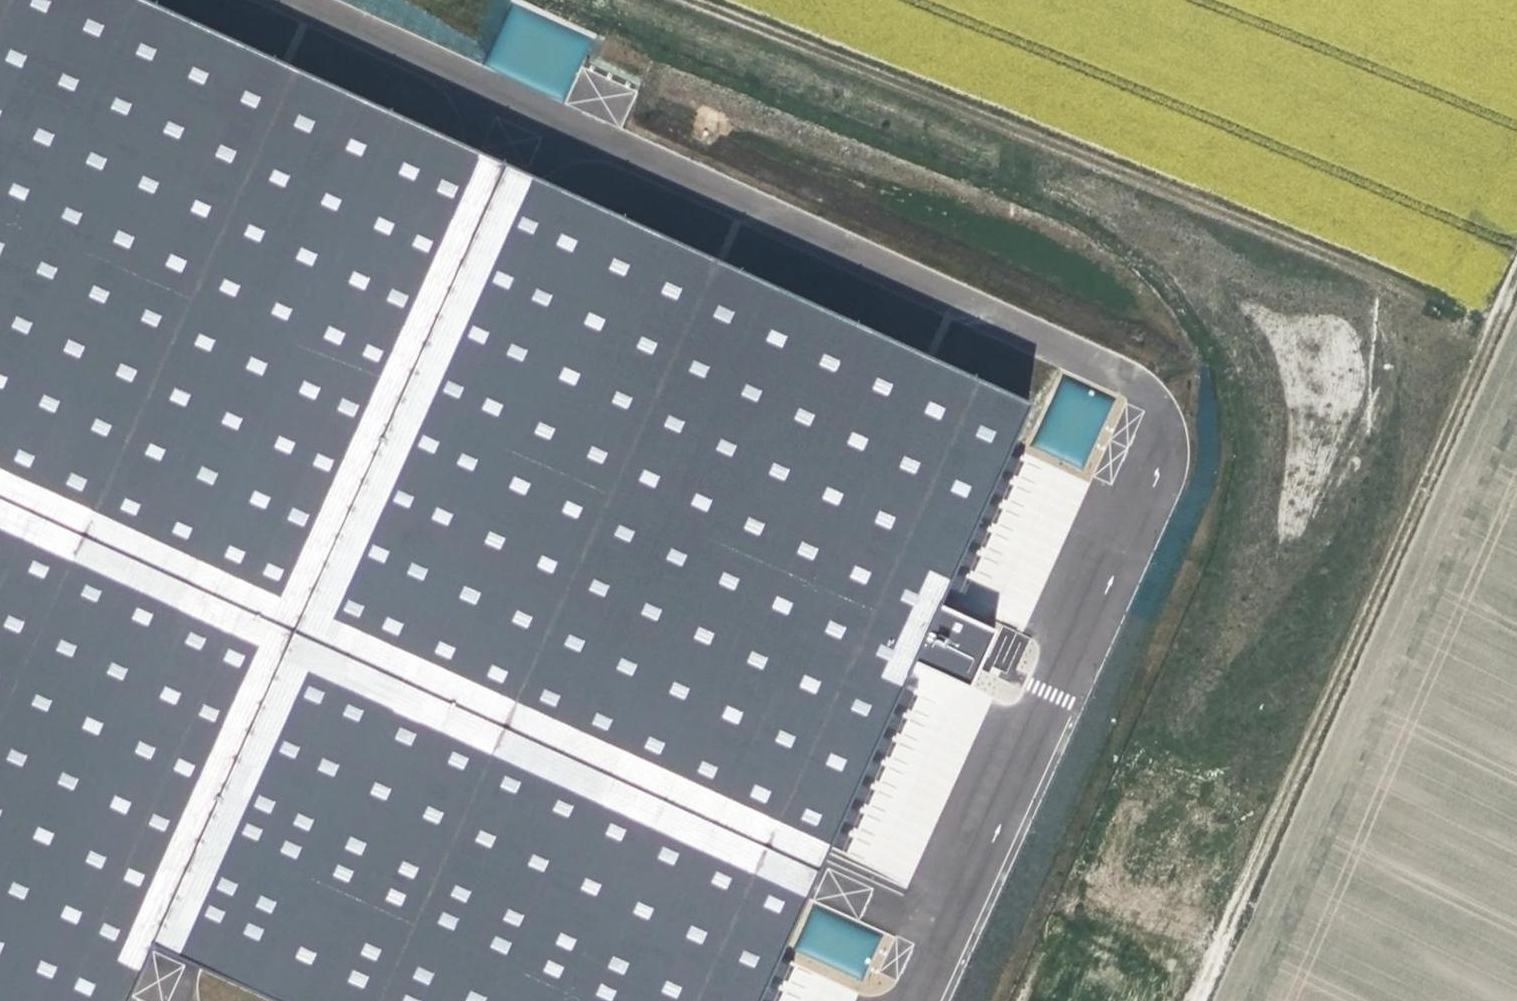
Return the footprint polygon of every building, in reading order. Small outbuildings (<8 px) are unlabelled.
[(152,943),(507,163),(464,143),(291,65),(283,62),(146,0),(0,0),(0,1000),(126,1000),(152,943)] [(152,943),(202,966),(279,1000),(766,1000),(789,950),(810,903),(920,663),(972,687),(998,630),(941,604),(1013,448),(1034,402),(934,357),(924,352),(724,261),(715,257),(542,179),(507,163),(152,943)]
